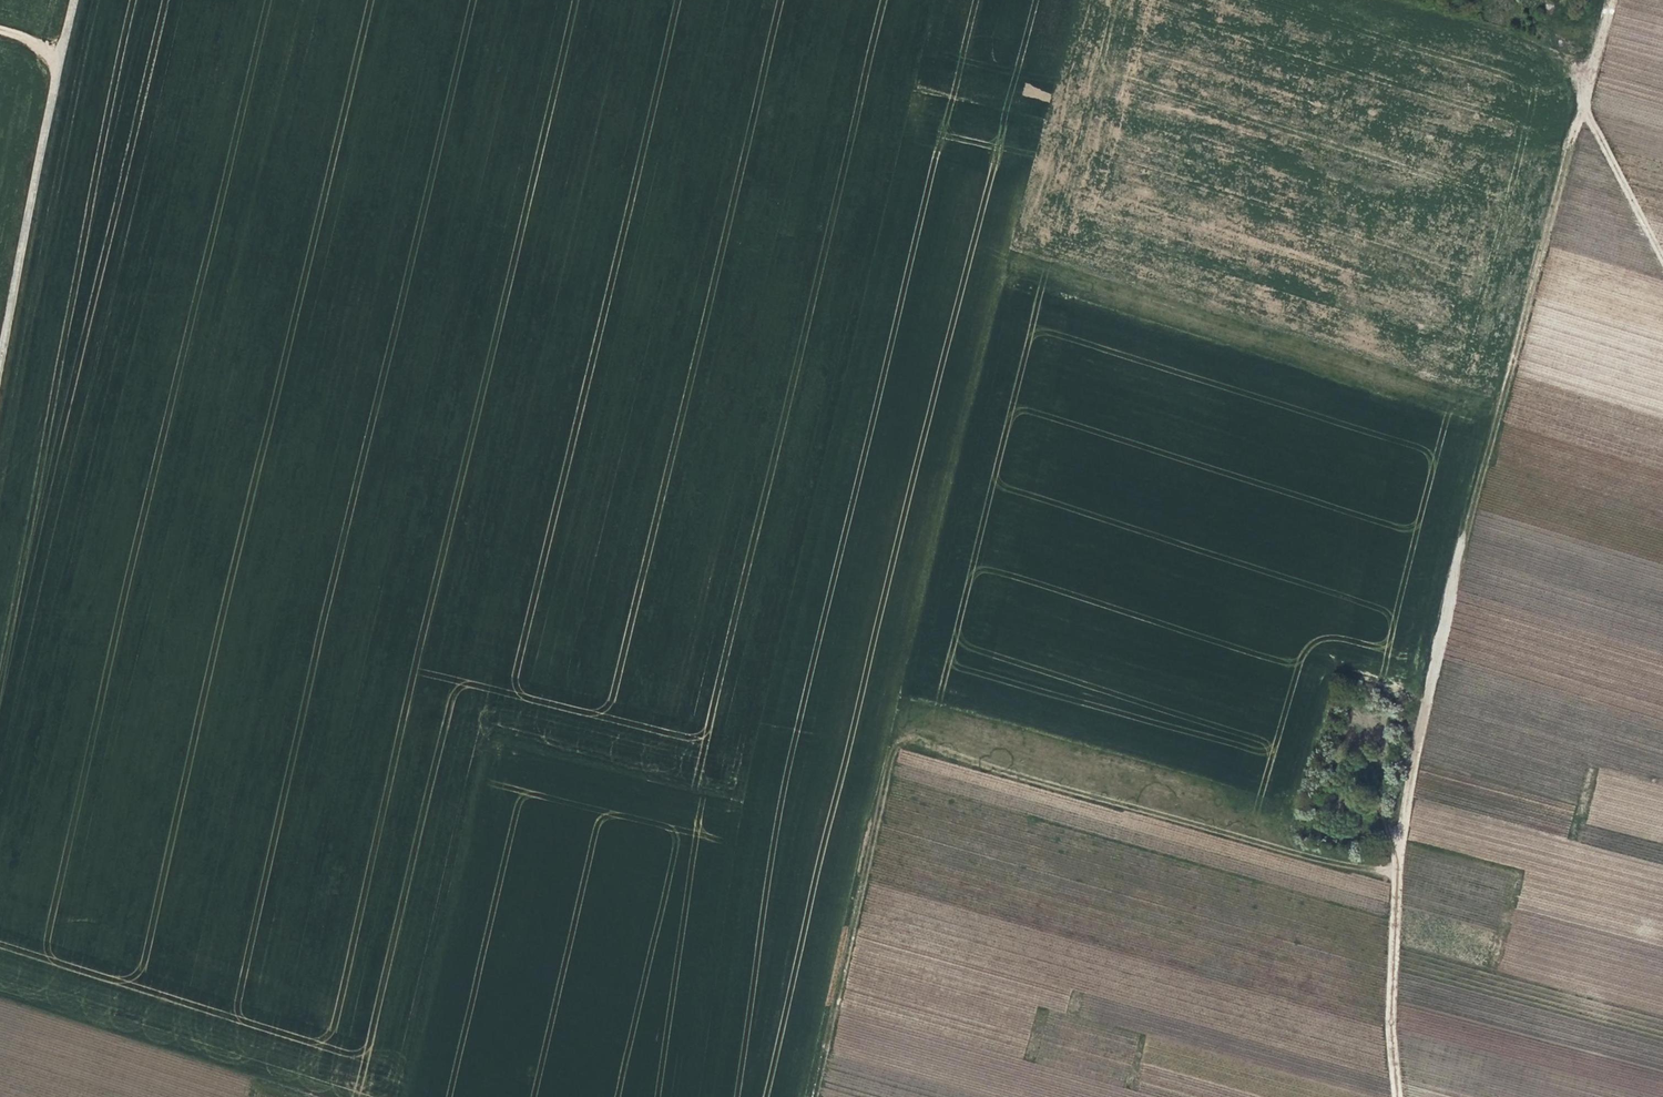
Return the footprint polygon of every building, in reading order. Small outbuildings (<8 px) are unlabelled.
[(1025,85),(1022,94),(1040,99),(1043,90),(1025,85)]
